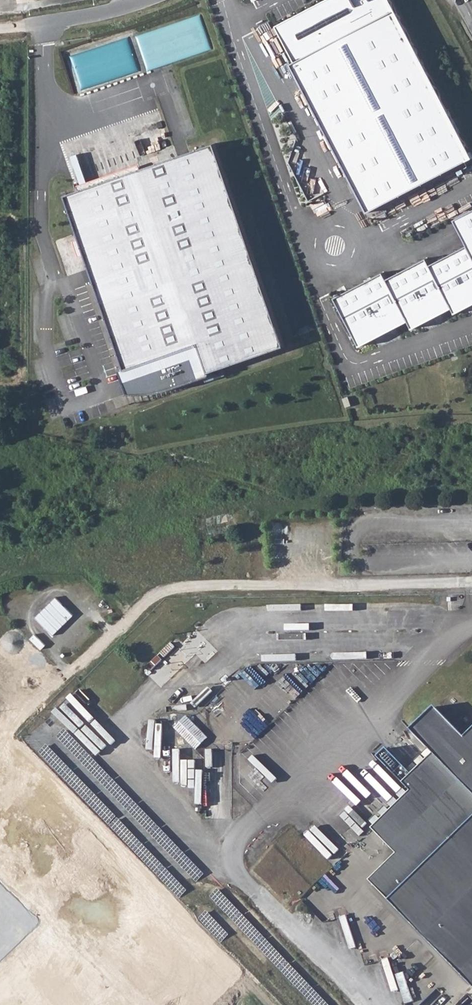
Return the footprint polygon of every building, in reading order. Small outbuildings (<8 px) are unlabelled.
[(368,213),(471,159),(471,156),(470,152),(467,153),(387,0),(337,0),(284,28),(288,37),(297,35),(299,39),(293,46),(300,59),(291,64),(368,213)] [(214,144),(66,195),(125,368),(120,369),(128,394),(135,394),(141,394),(151,393),(161,392),(171,390),(210,376),(209,372),(284,346),(214,144)] [(358,342),(376,332),(379,338),(390,332),(388,326),(406,317),(410,325),(424,318),(427,323),(439,317),(436,312),(450,304),(453,309),(466,303),(468,308),(471,306),(471,211),(455,220),(468,245),(431,265),(427,258),(387,279),(383,272),(334,298),(358,342)] [(35,617),(53,636),(73,615),(56,597),(35,617)] [(465,738),(435,707),(411,731),(434,753),(412,775),(386,749),(378,757),(411,791),(373,829),(398,854),(370,881),(471,985),(471,732),(465,738)] [(196,748),(209,736),(187,714),(175,726),(196,748)]
